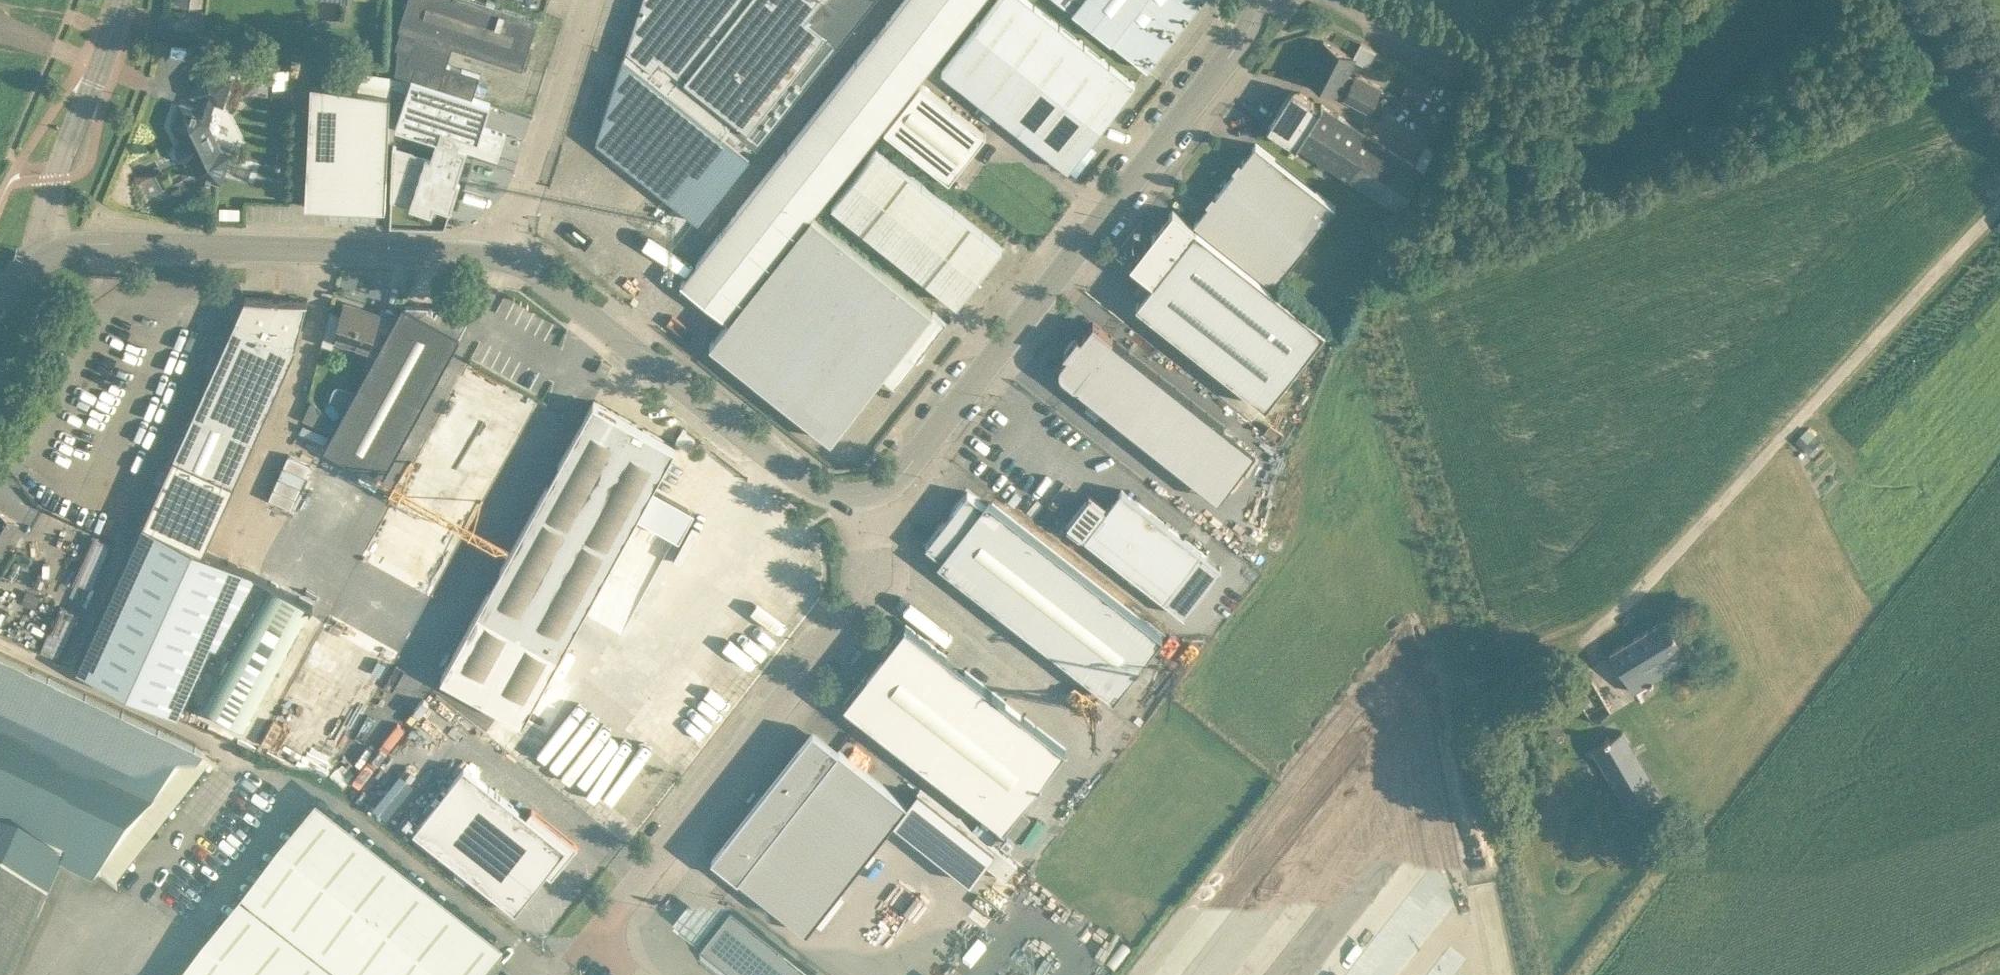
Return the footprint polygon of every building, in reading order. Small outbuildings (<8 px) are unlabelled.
[(395,71),(413,77),(473,97),(480,72),(445,62),(443,70),(426,65),(434,39),(451,45),(503,62),(522,68),(538,18),(519,12),(481,0),(408,0),(399,28),(400,28),(396,45),(398,46),(395,71)] [(873,0),(642,0),(596,140),(699,221),(750,155),(739,147),(746,139),(757,147),(873,0)] [(728,318),(811,214),(980,0),(903,0),(681,281),(728,318)] [(1052,156),(1068,169),(1135,84),(1029,0),(997,0),(942,69),(1052,156)] [(1072,9),(1132,56),(1147,68),(1201,0),(1060,0),(1072,9)] [(1305,76),(1334,91),(1336,92),(1336,91),(1345,95),(1344,96),(1369,109),(1380,88),(1346,70),(1354,56),(1324,40),(1314,57),(1318,59),(1309,77),(1306,75),(1305,76)] [(220,182),(227,163),(232,149),(221,145),(209,121),(213,111),(211,110),(214,101),(223,103),(232,77),(201,66),(192,94),(200,96),(196,108),(181,102),(173,125),(181,140),(177,142),(186,161),(190,159),(198,174),(206,177),(205,178),(210,180),(211,178),(220,182)] [(361,67),(357,87),(311,80),(306,203),(332,205),(332,202),(369,203),(369,206),(386,207),(391,92),(392,73),(361,67)] [(1412,105),(1428,76),(1414,68),(1397,97),(1412,105)] [(432,157),(412,150),(400,189),(413,193),(410,204),(433,211),(436,203),(452,209),(461,181),(458,180),(468,148),(498,158),(506,133),(484,126),(491,103),(473,97),(413,77),(397,126),(438,139),(432,157)] [(884,129),(949,180),(986,133),(921,82),(884,129)] [(1422,167),(1424,169),(1454,108),(1446,103),(1414,164),(1321,103),(1319,106),(1313,102),(1314,100),(1299,91),(1288,93),(1267,127),(1296,146),(1297,145),(1399,210),(1422,167)] [(1225,182),(1305,245),(1335,206),(1256,143),(1225,182)] [(831,203),(941,290),(957,303),(1002,247),(876,146),(831,203)] [(1194,221),(1210,234),(1274,284),(1305,245),(1225,182),(1194,221)] [(1130,262),(1153,281),(1136,303),(1265,404),(1325,328),(1196,226),(1173,208),(1130,262)] [(831,439),(881,376),(895,387),(946,321),(811,214),(728,318),(710,342),(831,439)] [(256,570),(202,546),(294,345),(307,300),(246,296),(78,665),(178,711),(211,639),(216,642),(256,570)] [(364,308),(345,302),(341,314),(330,311),(321,342),(331,345),(333,336),(369,347),(379,316),(363,311),(364,308)] [(56,303),(51,313),(60,318),(66,308),(56,303)] [(382,478),(456,342),(475,308),(439,306),(435,313),(428,310),(429,306),(416,305),(404,305),(403,304),(324,447),(382,478)] [(1060,365),(1059,368),(1060,371),(1061,374),(1063,377),(1186,473),(1224,425),(1093,322),(1081,337),(1079,336),(1079,335),(1077,334),(1063,352),(1065,353),(1067,355),(1062,362),(1060,365)] [(610,365),(601,360),(596,369),(605,374),(610,365)] [(325,391),(315,410),(336,421),(342,412),(325,391)] [(593,401),(441,676),(522,721),(674,446),(593,401)] [(1089,494),(1067,523),(1083,535),(1084,534),(1085,536),(1185,615),(1222,567),(1122,489),(1106,509),(1105,507),(1089,494)] [(941,564),(957,576),(1113,698),(1162,635),(990,501),(986,505),(968,491),(926,544),(945,559),(941,564)] [(18,524),(0,512),(0,552),(18,524)] [(304,532),(219,646),(255,672),(339,559),(304,532)] [(25,584),(19,597),(32,603),(38,590),(25,584)] [(1665,618),(1610,652),(1615,660),(1620,657),(1623,663),(1618,666),(1633,691),(1648,682),(1650,684),(1654,681),(1652,679),(1653,679),(1653,678),(1684,660),(1685,659),(1678,648),(1682,645),(1665,618)] [(860,715),(1004,826),(1064,747),(905,623),(844,702),(860,715)] [(56,873),(62,861),(101,880),(101,879),(202,750),(0,654),(0,974),(10,974),(56,873)] [(1586,669),(1567,680),(1592,721),(1611,710),(1610,708),(1595,685),(1586,669)] [(1622,730),(1592,748),(1630,812),(1660,794),(1622,730)] [(753,811),(718,856),(740,873),(737,876),(806,931),(893,821),(907,803),(838,748),(835,752),(813,734),(766,795),(760,791),(759,792),(765,796),(754,810),(749,806),(748,807),(753,811)] [(516,911),(536,884),(545,873),(552,878),(578,845),(532,809),(527,815),(464,766),(414,830),(516,911)] [(349,848),(316,822),(195,974),(498,974),(503,969),(349,848)] [(998,861),(1013,872),(1019,865),(1004,853),(998,861)] [(95,888),(107,898),(113,889),(101,880),(95,888)] [(691,957),(721,920),(696,899),(666,936),(691,957)] [(700,968),(709,974),(791,974),(731,928),(700,968)]
